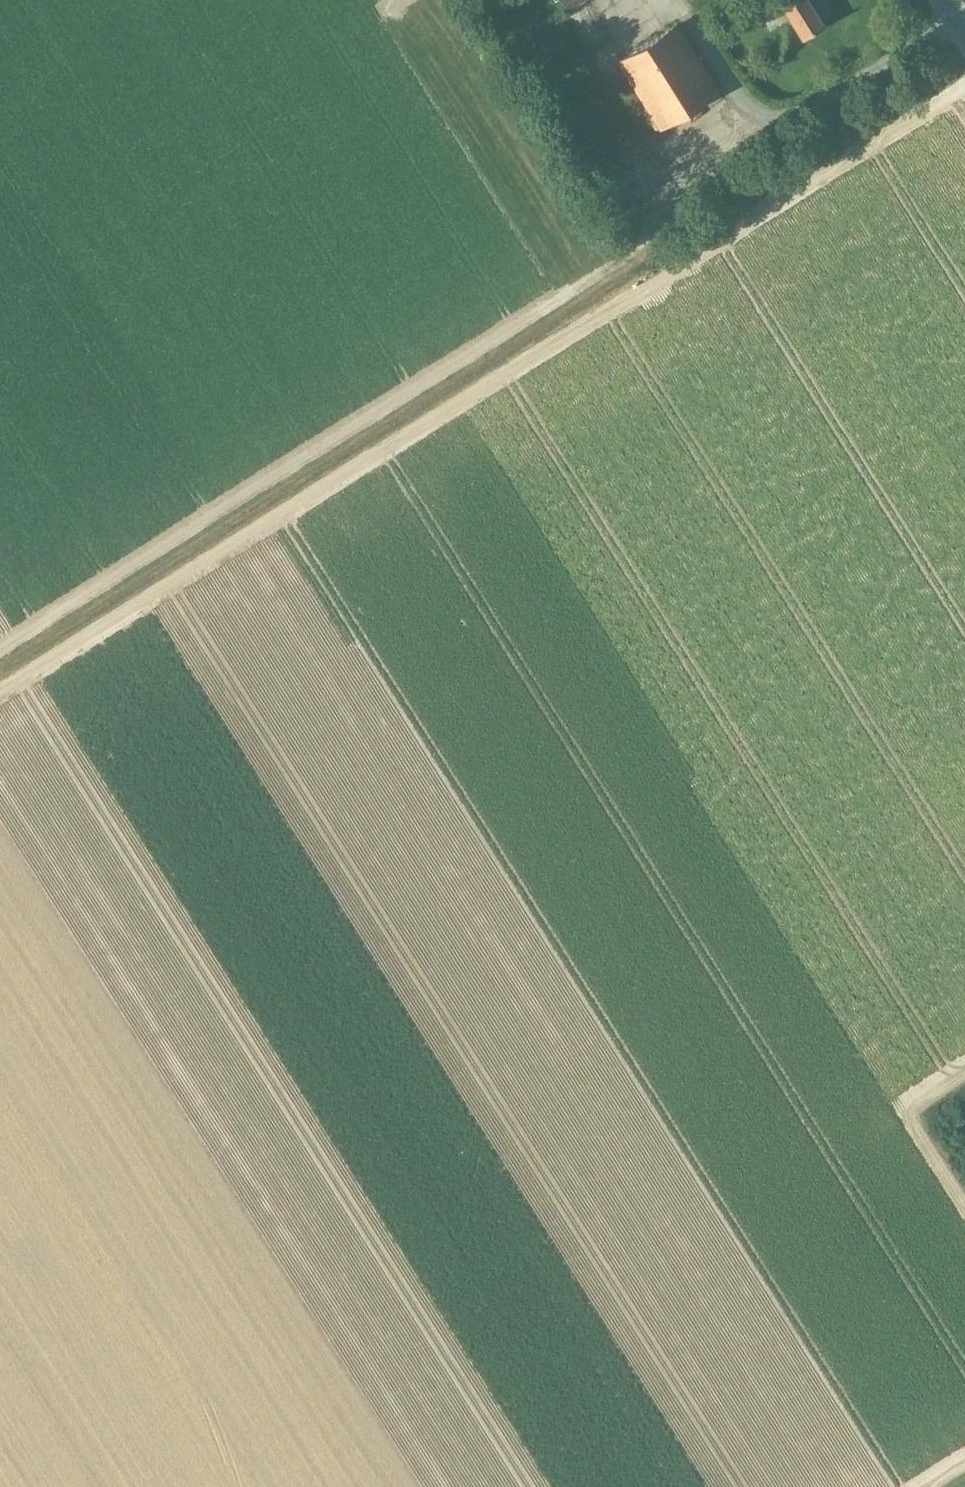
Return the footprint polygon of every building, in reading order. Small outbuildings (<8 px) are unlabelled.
[(824,24),(809,0),(785,0),(786,2),(782,4),(803,37),(824,24)] [(677,26),(618,62),(658,127),(717,91),(677,26)]
